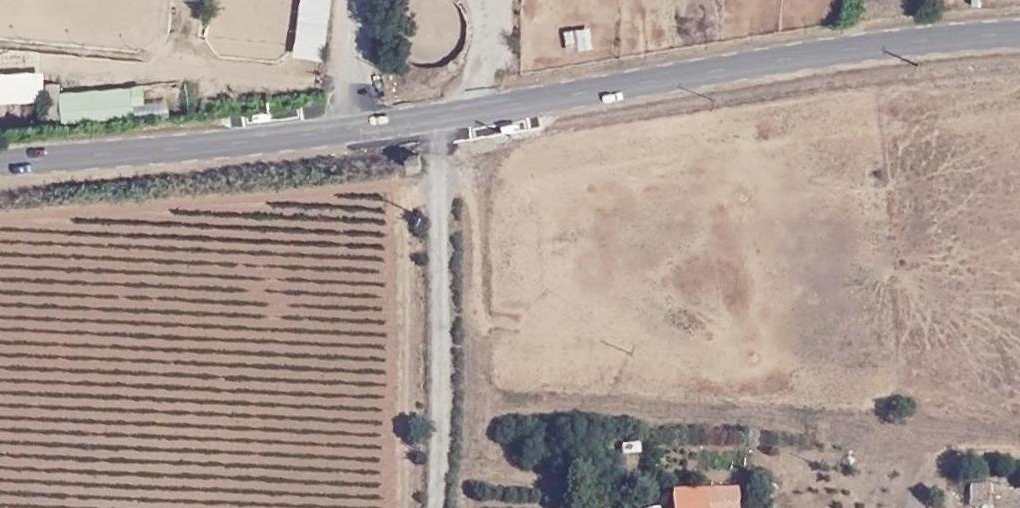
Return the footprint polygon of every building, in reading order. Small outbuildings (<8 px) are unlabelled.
[(291,55),(323,60),(331,0),(298,0),(291,55)] [(567,52),(594,45),(589,25),(562,32),(567,52)] [(34,97),(32,67),(0,69),(0,99),(34,97)] [(90,120),(90,80),(77,80),(77,120),(90,120)] [(988,500),(987,482),(966,482),(967,501),(988,500)] [(737,484),(673,486),(673,507),(737,507),(737,484)]
